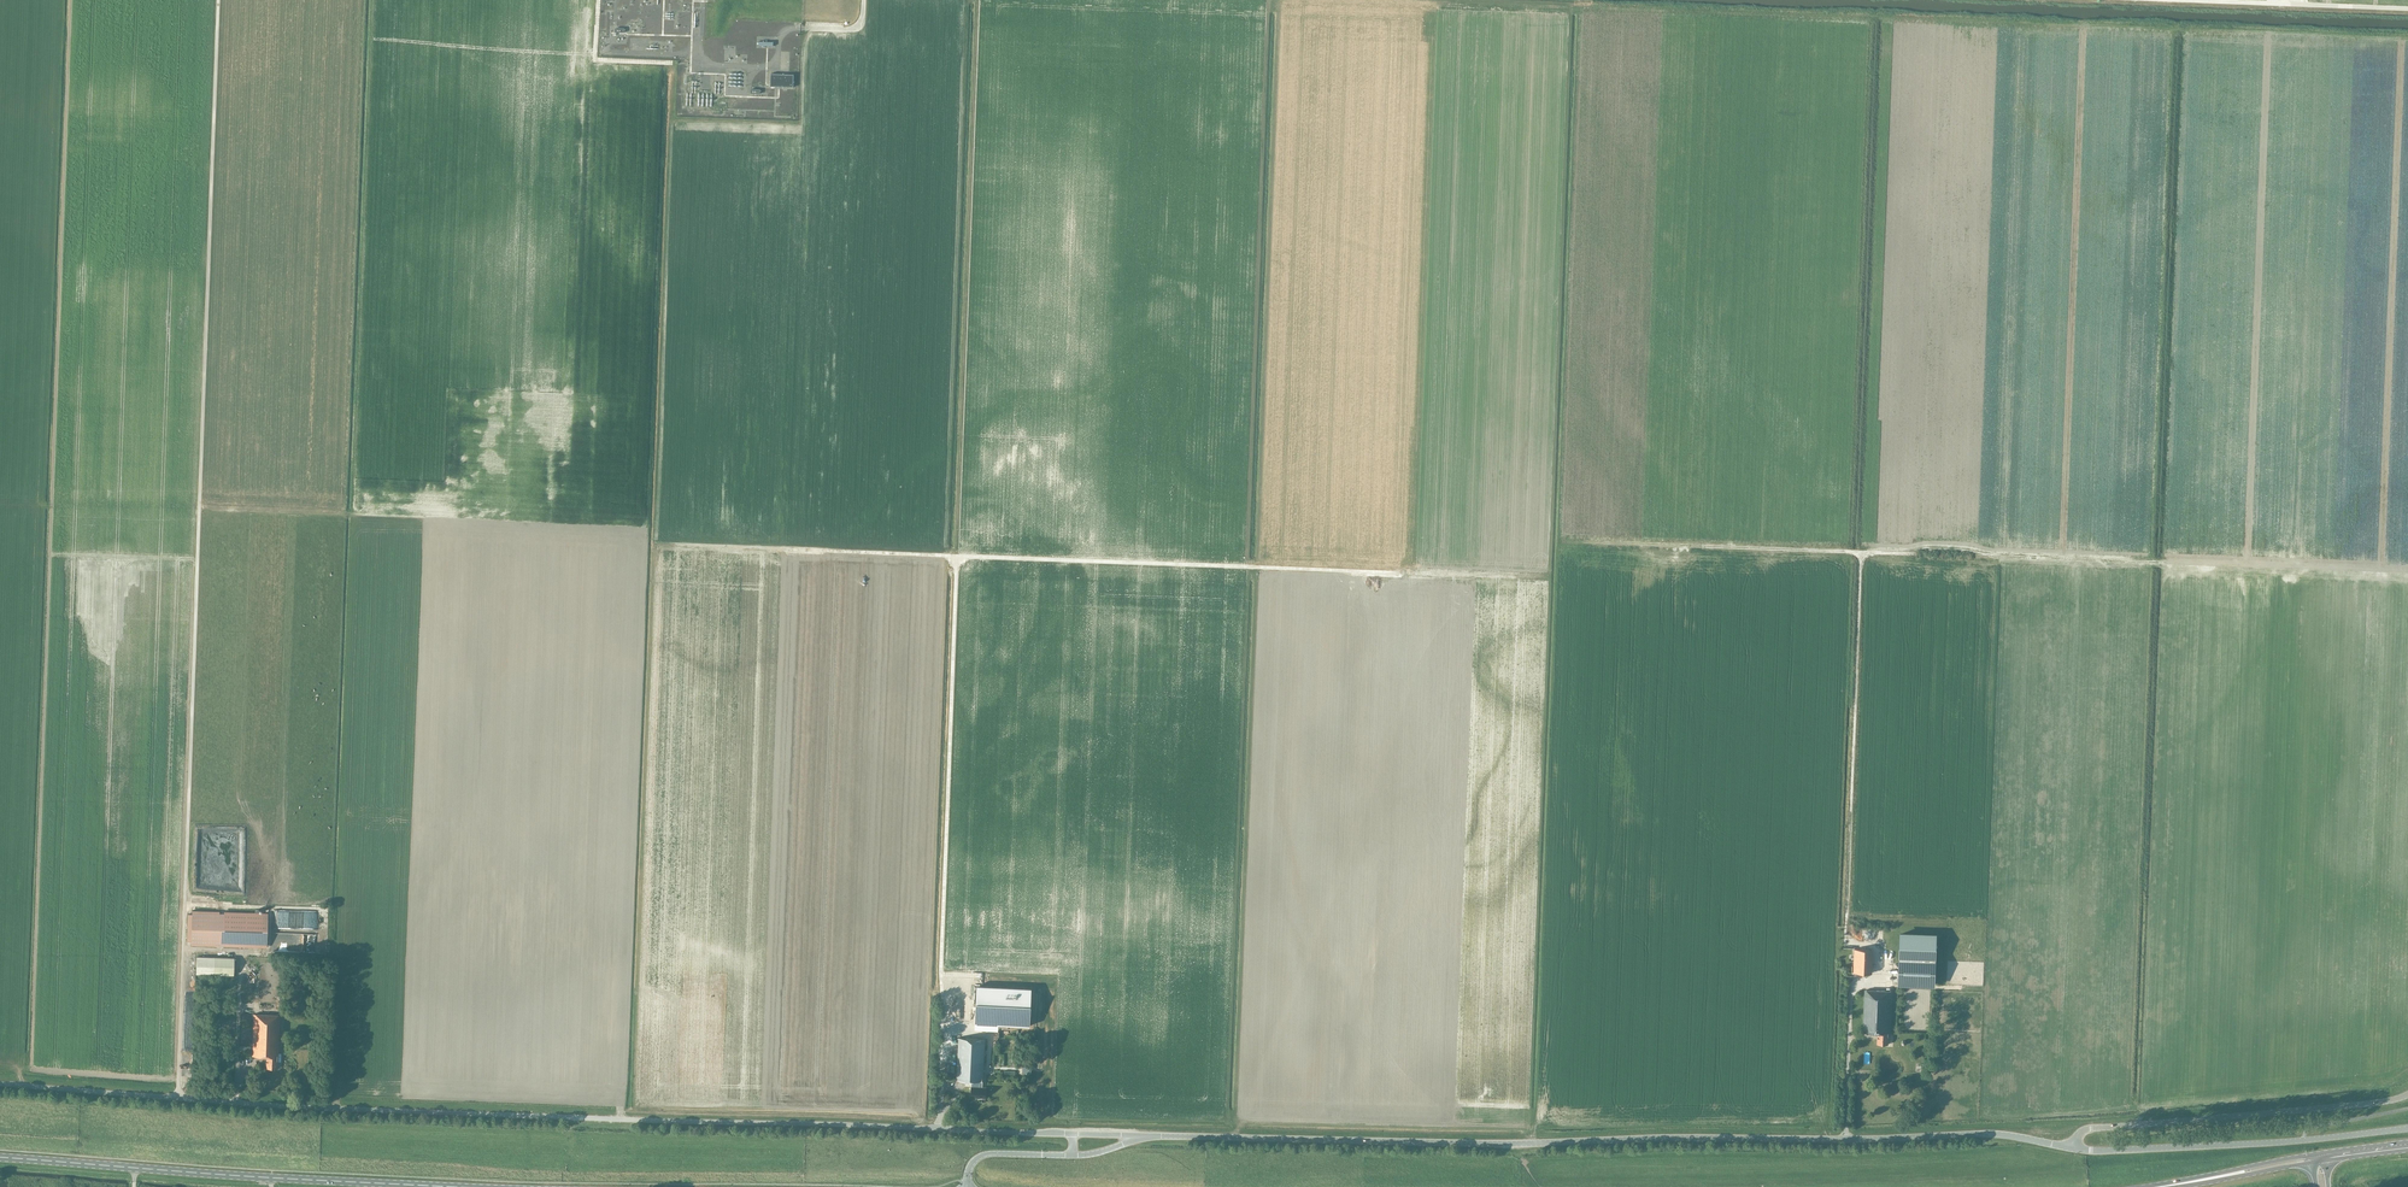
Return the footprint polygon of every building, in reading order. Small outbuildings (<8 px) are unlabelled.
[(891,39),(891,31),(882,31),(882,39),(891,39)] [(786,60),(786,69),(794,70),(794,60),(786,60)] [(771,74),(770,86),(793,87),(794,74),(771,74)] [(740,116),(770,117),(770,109),(764,109),(765,103),(758,103),(758,99),(725,98),(724,108),(736,108),(735,114),(740,114),(740,116)] [(192,914),(188,914),(187,942),(191,942),(191,945),(218,946),(218,944),(223,945),(223,946),(267,948),(268,914),(224,912),(224,914),(219,914),(219,912),(192,911),(192,914)] [(308,918),(305,927),(311,929),(314,920),(308,918)] [(284,934),(283,944),(309,945),(309,942),(303,942),(303,944),(300,943),(300,936),(304,937),(304,939),(312,939),(312,936),(284,934)] [(1900,977),(1900,983),(1935,984),(1936,936),(1900,934),(1898,977),(1900,977)] [(1854,949),(1854,973),(1864,973),(1864,967),(1859,967),(1860,949),(1854,949)] [(1859,967),(1864,967),(1864,973),(1870,973),(1870,950),(1860,949),(1859,967)] [(196,974),(234,975),(234,958),(197,956),(196,974)] [(975,1023),(1029,1026),(1031,990),(977,987),(975,1023)] [(1864,1032),(1879,1032),(1879,1026),(1891,1027),(1892,991),(1865,990),(1864,1032)] [(266,1057),(266,1068),(276,1068),(276,1061),(277,1061),(278,1015),(252,1014),(251,1057),(266,1057)] [(1879,1026),(1879,1032),(1878,1043),(1888,1044),(1889,1037),(1890,1037),(1891,1027),(1879,1026)] [(957,1080),(957,1081),(984,1082),(984,1077),(985,1077),(985,1076),(984,1076),(986,1040),(986,1039),(959,1038),(957,1080)] [(1019,1072),(1027,1073),(1027,1065),(1020,1065),(1019,1072)] [(984,1086),(969,1085),(969,1093),(984,1094),(984,1086)]
